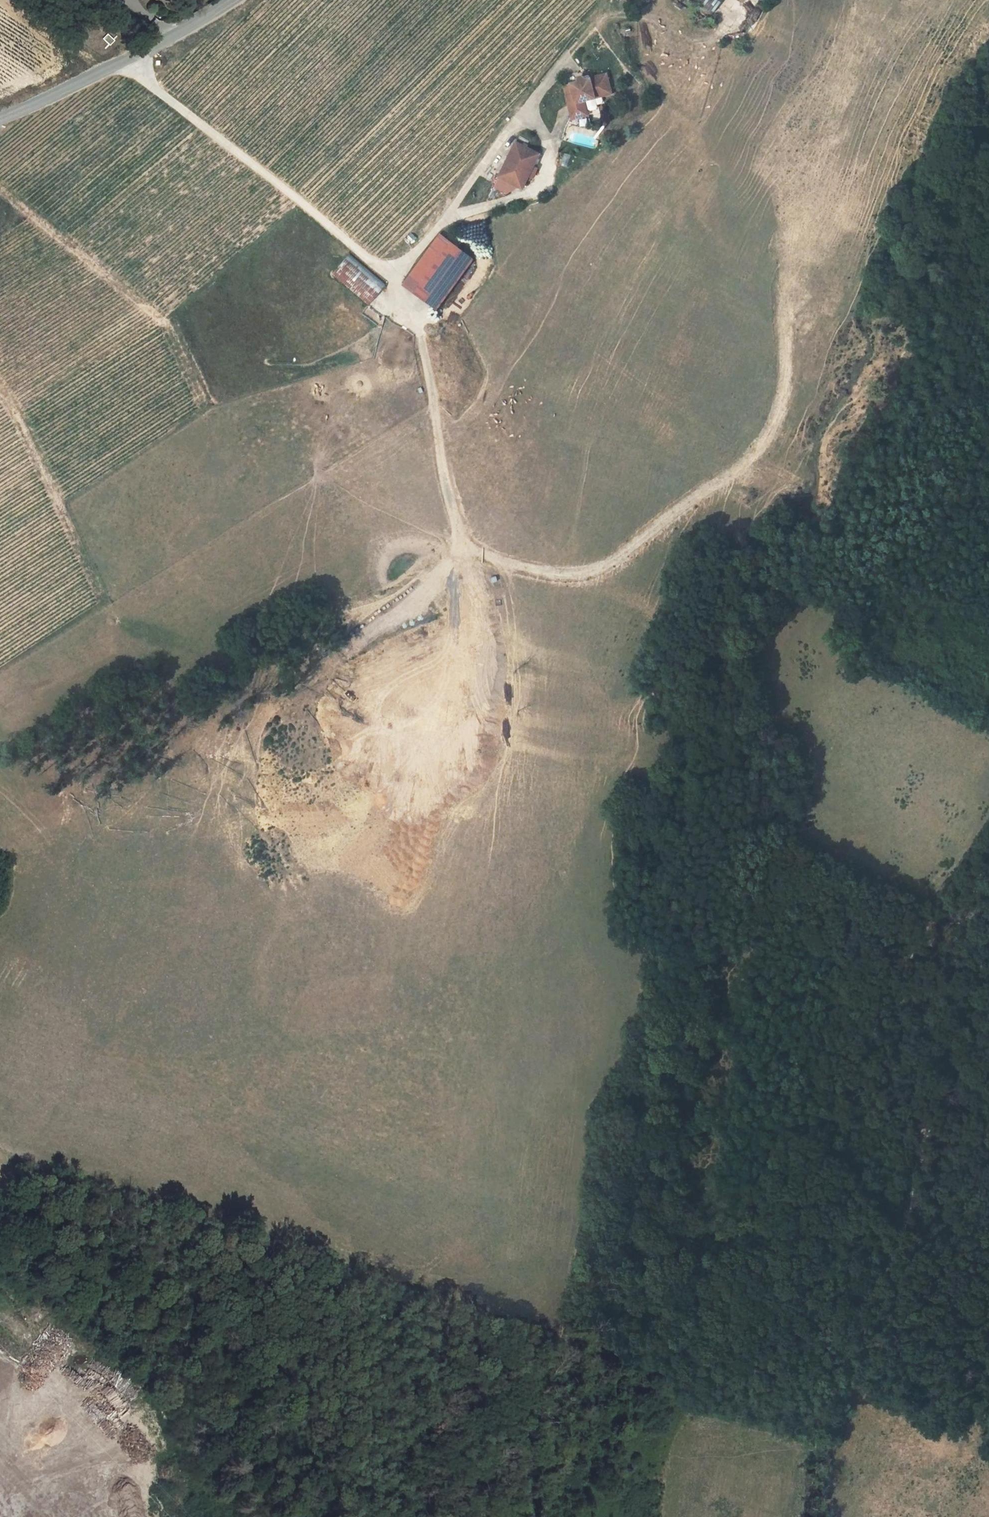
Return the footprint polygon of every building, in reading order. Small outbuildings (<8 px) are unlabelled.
[(109,45),(114,40),(109,35),(110,31),(110,29),(109,24),(108,21),(104,18),(101,17),(99,17),(94,17),(92,18),(88,22),(87,24),(86,27),(86,29),(86,32),(87,34),(88,36),(90,38),(94,41),(97,41),(99,41),(103,40),(109,45)] [(565,97),(571,117),(586,113),(583,101),(605,95),(604,90),(609,89),(606,75),(584,81),(583,78),(581,77),(578,78),(577,80),(577,82),(570,84),(563,86),(566,97),(565,97)] [(498,178),(494,187),(508,194),(519,188),(522,189),(539,155),(515,143),(498,178)] [(404,284),(437,309),(473,260),(440,235),(404,284)] [(332,274),(369,305),(386,285),(350,254),(332,274)] [(928,884),(937,889),(948,872),(939,867),(928,884)]
